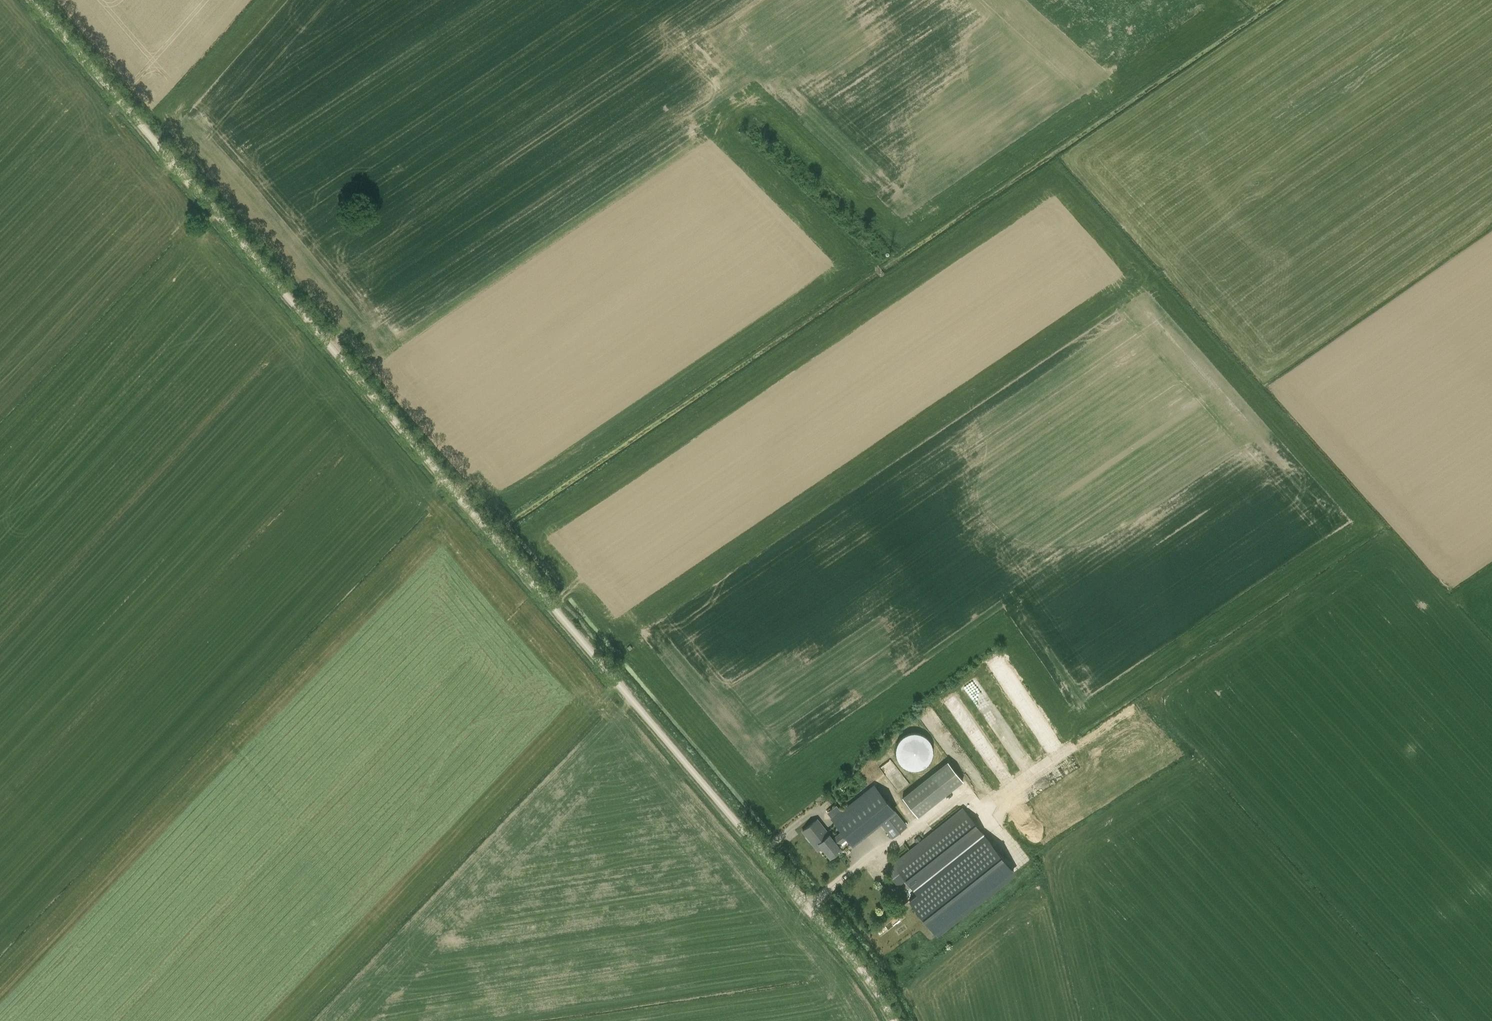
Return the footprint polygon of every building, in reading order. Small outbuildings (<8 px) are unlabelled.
[(917,733),(914,733),(911,733),(907,734),(904,736),(899,740),(897,744),(896,749),(896,753),(897,758),(899,762),(901,765),(906,769),(910,770),(914,771),(919,770),(924,768),(926,766),(930,761),(932,756),(933,751),(932,747),(931,743),(928,739),(923,735),(920,733),(917,733)] [(891,759),(881,765),(885,773),(896,767),(891,759)] [(948,762),(902,797),(918,817),(963,781),(948,762)] [(832,839),(829,835),(817,819),(802,831),(806,836),(805,837),(809,841),(810,841),(815,847),(819,844),(830,857),(840,849),(838,846),(847,839),(853,846),(880,824),(892,838),(907,827),(895,812),(874,784),(841,811),(836,805),(826,813),(831,819),(841,831),(832,839)] [(906,881),(919,898),(990,841),(963,807),(884,870),(898,887),(906,881)] [(1016,875),(990,841),(919,898),(910,905),(936,938),(1016,875)]
